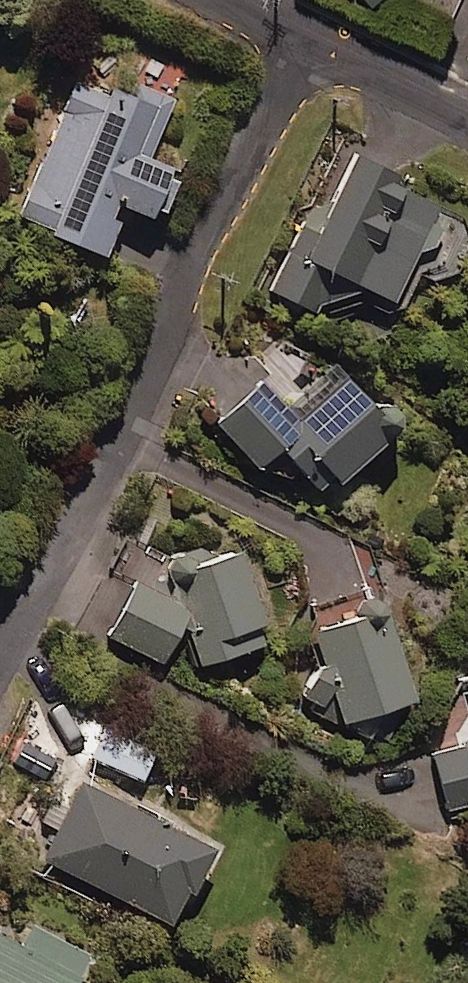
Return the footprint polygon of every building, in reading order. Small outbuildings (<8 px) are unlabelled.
[(111,65),(103,87),(71,76),(12,207),(102,248),(124,199),(150,211),(173,160),(147,149),(172,92),(111,65)] [(344,143),(271,285),(313,307),(323,288),(390,322),(418,267),(447,282),(467,240),(467,226),(439,211),(447,196),(344,143)] [(343,370),(294,412),(262,375),(213,417),(255,467),(284,443),(319,484),(389,424),(343,370)] [(249,540),(180,551),(197,662),(266,651),(249,540)] [(185,598),(128,577),(106,637),(163,658),(185,598)] [(379,586),(305,610),(338,716),(413,692),(379,586)] [(154,741),(101,719),(87,752),(141,774),(154,741)] [(430,751),(448,805),(467,799),(467,739),(430,751)] [(211,837),(81,773),(68,800),(47,790),(33,818),(54,828),(42,852),(172,916),(211,837)] [(82,943),(28,919),(20,937),(0,927),(0,982),(64,982),(82,943)]
